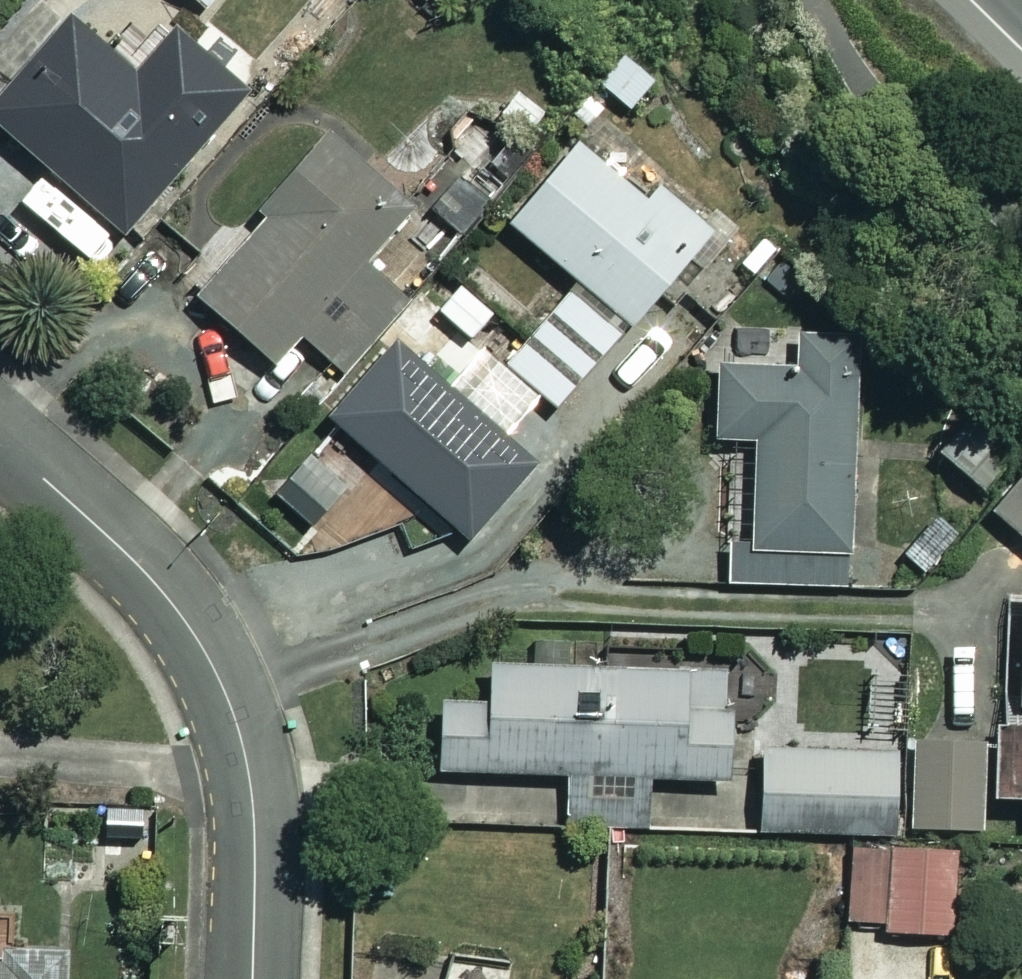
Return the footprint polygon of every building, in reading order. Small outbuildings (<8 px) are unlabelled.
[(208,8),(215,0),(197,0),(208,8)] [(85,31),(41,81),(22,66),(0,91),(0,129),(119,232),(204,134),(85,31)] [(339,370),(404,297),(363,261),(410,207),(321,130),(260,201),(270,209),(195,296),(272,363),(297,333),(339,370)] [(642,200),(572,139),(503,218),(575,281),(502,364),(550,406),(705,229),(655,185),(642,200)] [(426,208),(456,234),(506,177),(480,154),(461,175),(442,159),(417,187),(432,201),(426,208)] [(406,353),(446,306),(417,281),(404,297),(339,370),(348,377),(320,410),(344,430),(314,464),(345,491),(373,459),(465,538),(531,462),(406,353)] [(849,335),(793,333),(792,362),(708,360),(706,437),(749,438),(746,538),(729,537),(727,580),(842,584),(849,335)] [(1015,445),(971,408),(935,451),(979,488),(1015,445)] [(990,507),(1021,538),(1021,473),(990,507)] [(1017,587),(1013,701),(1021,701),(1021,587),(1017,587)] [(724,664),(486,667),(486,702),(436,703),(437,770),(564,769),(565,826),(645,825),(645,776),(725,775),(724,664)] [(976,735),(910,738),(914,828),(980,825),(976,735)] [(892,747),(758,745),(757,829),(891,830),(892,747)] [(89,831),(41,830),(40,883),(88,884),(89,831)] [(950,850),(850,845),(847,925),(946,930),(950,850)] [(64,959),(0,959),(0,978),(64,978),(64,959)]
